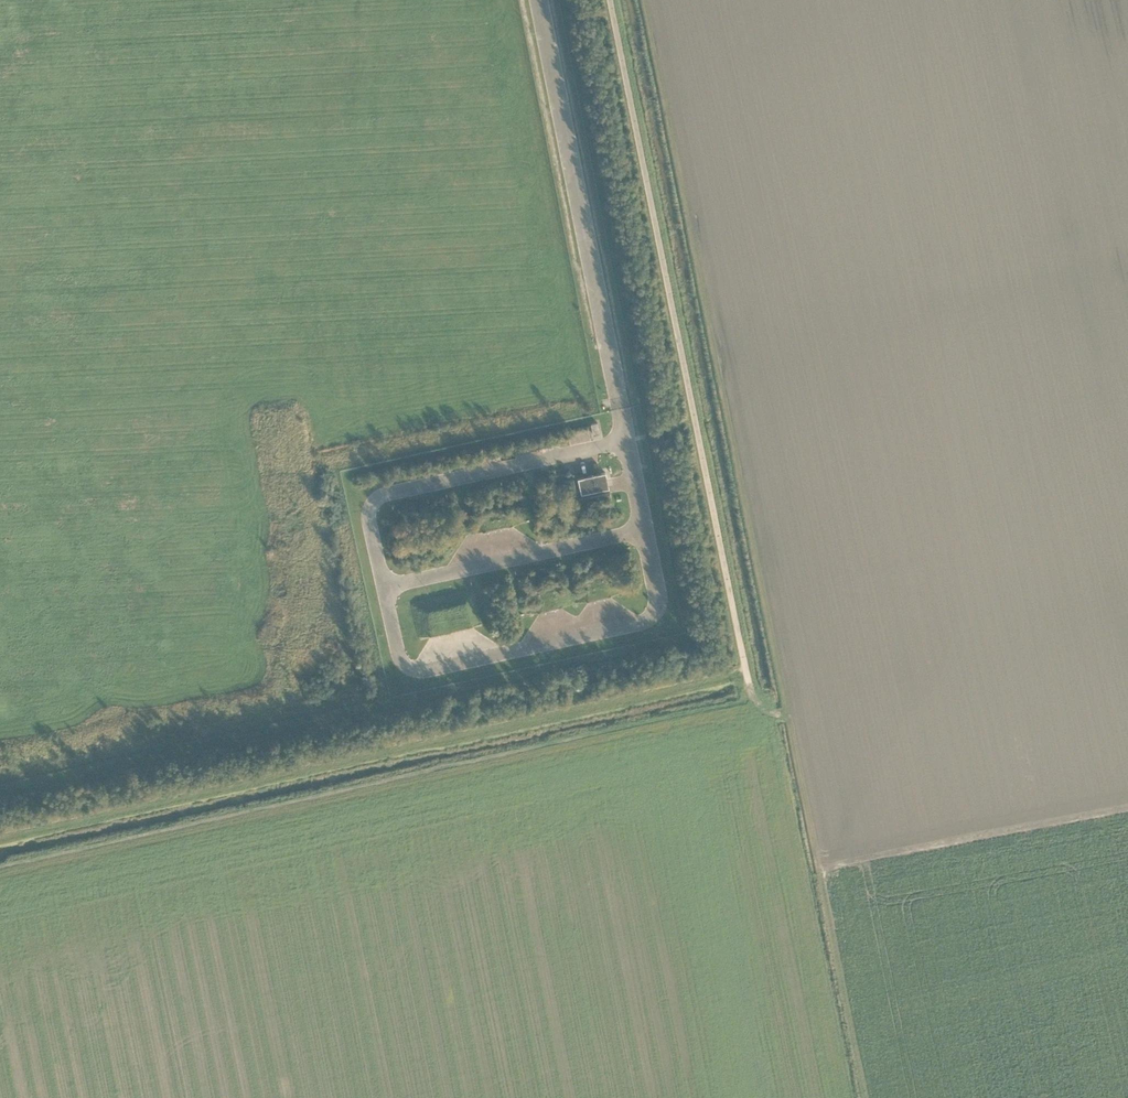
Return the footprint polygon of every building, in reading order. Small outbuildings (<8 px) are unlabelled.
[(591,423),(593,433),(600,432),(597,421),(591,423)] [(581,493),(609,487),(605,471),(578,477),(581,493)] [(432,633),(470,625),(465,604),(464,604),(429,612),(428,613),(432,633)]
